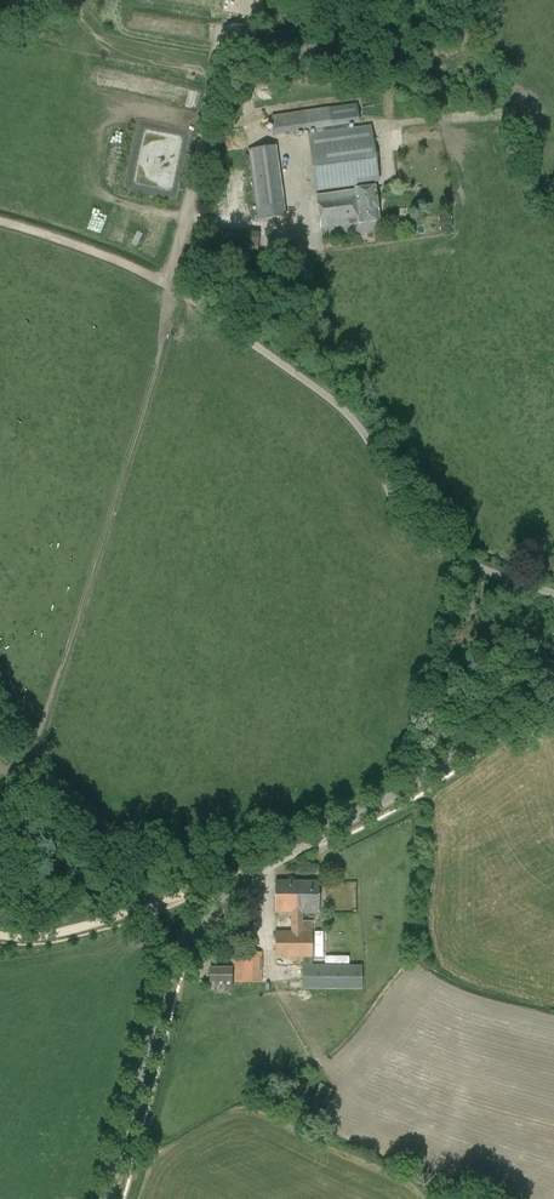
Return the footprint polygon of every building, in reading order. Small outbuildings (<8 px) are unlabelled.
[(356,103),(271,116),(274,135),(360,123),(356,103)] [(371,125),(307,134),(315,190),(380,181),(373,132),(371,125)] [(276,146),(247,149),(258,220),(286,216),(276,146)] [(375,186),(317,195),(321,228),(359,223),(359,225),(362,227),(368,226),(370,224),(370,222),(379,221),(375,186)] [(440,217),(441,229),(453,228),(453,217),(440,217)] [(318,881),(275,881),(275,912),(291,912),(291,930),(275,930),(275,957),(302,957),(302,965),(312,965),(312,922),(312,920),(303,920),(303,912),(318,912),(318,881)] [(262,951),(234,952),(235,982),(262,981),(262,951)] [(312,965),(302,965),(302,989),(362,989),(363,965),(312,965)] [(232,967),(209,967),(209,990),(232,990),(232,967)]
